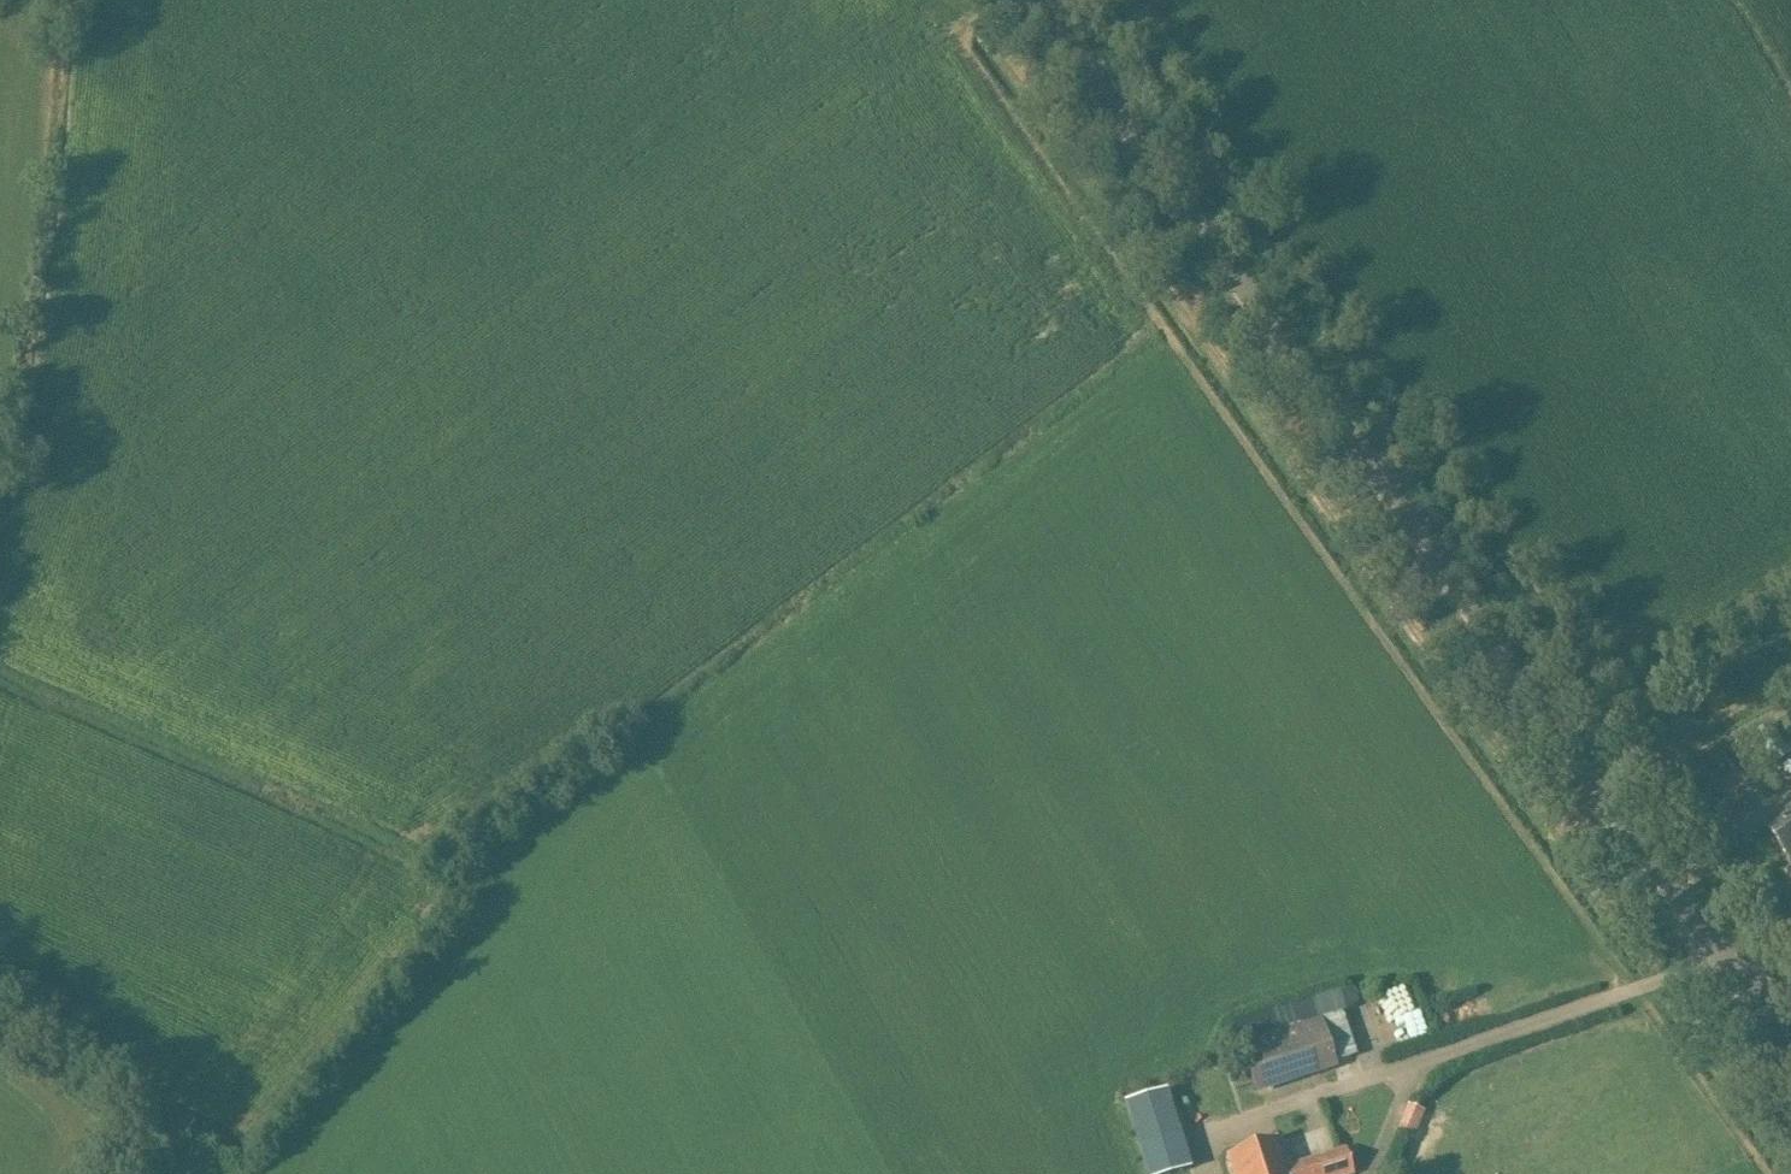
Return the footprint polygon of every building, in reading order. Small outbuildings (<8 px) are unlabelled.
[(1790,753),(1790,752),(1771,724),(1755,735),(1777,768),(1790,758),(1790,754),(1790,753)] [(1790,862),(1790,863),(1790,810),(1766,828),(1790,862)] [(1239,1046),(1256,1098),(1337,1071),(1320,1019),(1239,1046)] [(1413,1141),(1424,1113),(1407,1106),(1396,1133),(1413,1141)] [(1346,1152),(1288,1169),(1279,1141),(1226,1158),(1231,1173),(1353,1173),(1346,1152)] [(1194,1151),(1155,1164),(1158,1173),(1201,1173),(1194,1151)]
